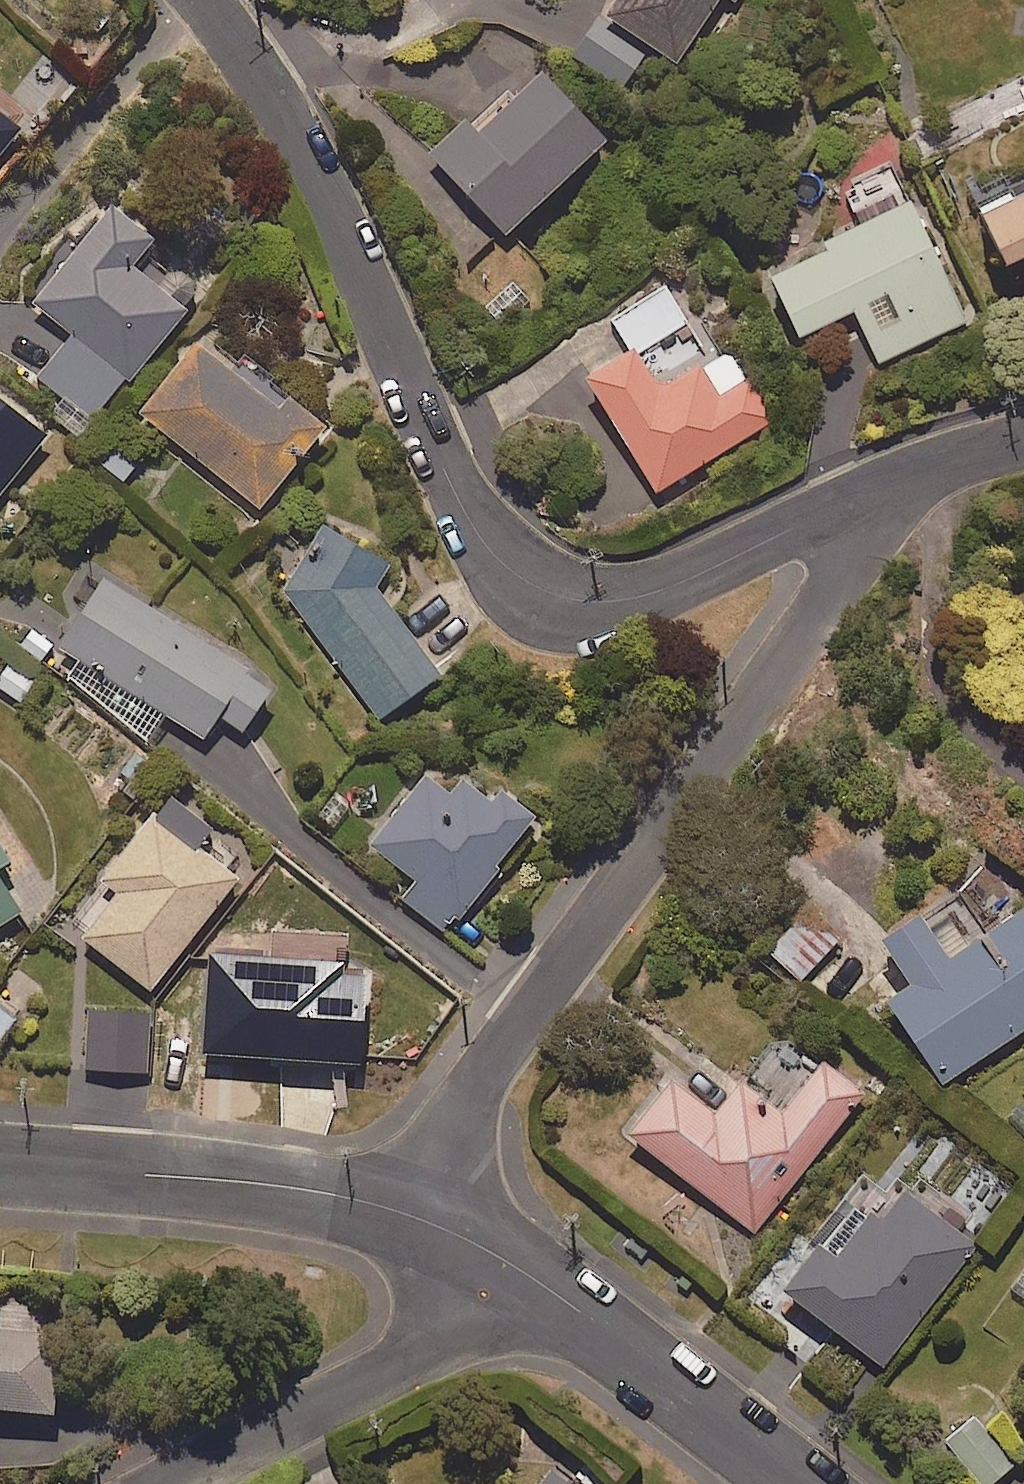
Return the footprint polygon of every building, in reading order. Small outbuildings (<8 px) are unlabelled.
[(606,7),(573,53),(625,90),(658,44),(678,58),(719,0),(611,0),(606,7)] [(610,134),(543,64),(480,124),(471,114),(433,150),(508,230),(610,134)] [(0,105),(0,154),(24,125),(0,105)] [(1018,189),(1015,183),(985,197),(988,202),(1011,254),(1023,249),(1023,186),(1018,189)] [(39,375),(62,394),(49,410),(79,434),(127,374),(131,377),(189,305),(135,261),(158,233),(114,198),(33,298),(74,332),(39,375)] [(967,321),(912,199),(825,238),(829,246),(774,271),(801,332),(855,307),(879,361),(967,321)] [(712,360),(667,284),(613,316),(631,348),(588,373),(658,490),(775,420),(732,349),(712,360)] [(331,421),(215,325),(144,411),(260,507),(331,421)] [(0,392),(0,493),(49,430),(0,392)] [(379,579),(392,555),(323,519),(285,590),(379,718),(445,669),(379,579)] [(77,661),(66,679),(152,736),(168,711),(206,736),(222,712),(245,727),(274,684),(107,575),(58,649),(77,661)] [(9,658),(0,671),(0,690),(21,703),(38,677),(9,658)] [(455,789),(426,768),(371,844),(418,877),(402,898),(449,932),(538,810),(473,763),(455,789)] [(118,890),(85,934),(155,986),(238,875),(199,846),(215,825),(170,792),(105,880),(118,890)] [(21,910),(0,877),(0,923),(21,910)] [(928,900),(872,938),(902,984),(880,999),(937,1085),(1023,1027),(1023,903),(959,946),(928,900)] [(370,962),(344,961),(344,951),(310,949),(311,936),(257,934),(257,947),(210,945),(206,1051),(366,1057),(370,962)] [(0,1007),(0,1038),(15,1019),(0,1007)] [(861,1093),(818,1059),(797,1086),(783,1074),(759,1105),(732,1084),(710,1114),(665,1078),(622,1133),(751,1234),(861,1093)] [(973,1245),(954,1230),(968,1213),(919,1176),(906,1193),(894,1183),(868,1216),(846,1199),(812,1243),(800,1233),(787,1250),(799,1259),(776,1288),(878,1368),(973,1245)] [(58,1409),(63,1331),(0,1328),(0,1405),(58,1409)] [(963,1414),(934,1439),(973,1483),(988,1483),(1009,1466),(963,1414)] [(553,1468),(540,1483),(573,1483),(553,1468)]
